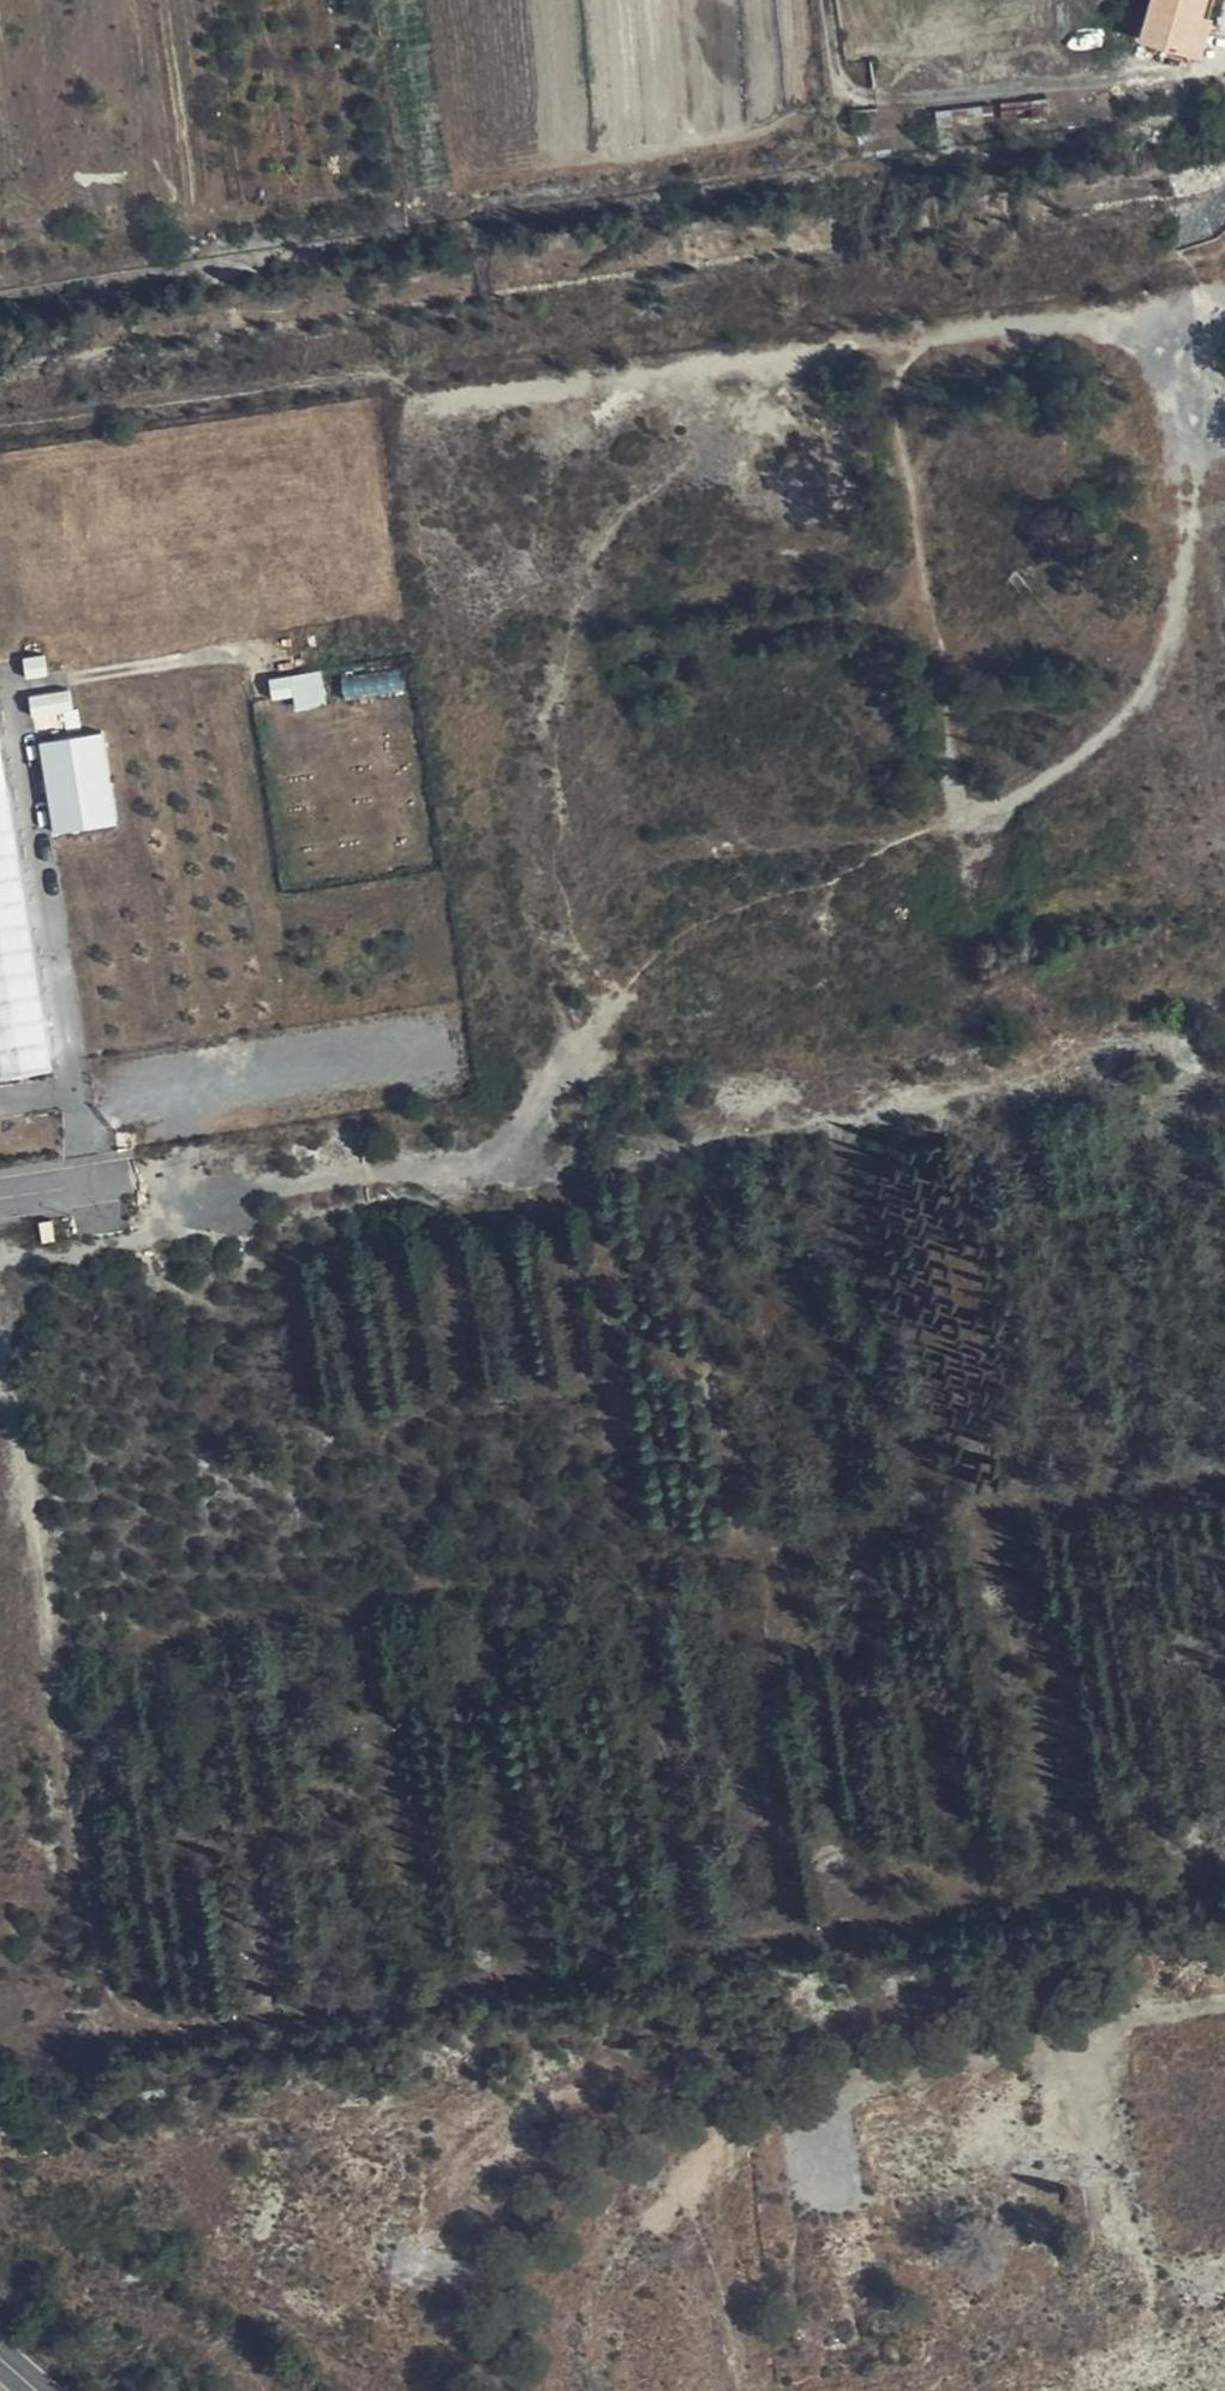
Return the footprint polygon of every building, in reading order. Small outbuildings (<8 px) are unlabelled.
[(1203,13),(1207,0),(1153,0),(1141,39),(1191,54),(1203,13)] [(1203,13),(1191,54),(1201,57),(1213,15),(1203,13)] [(1048,97),(1002,103),(1004,119),(1049,114),(1048,97)] [(937,111),(939,127),(954,126),(970,124),(995,120),(994,104),(937,111)] [(275,696),(296,693),(298,706),(330,702),(326,667),(272,675),(275,696)] [(75,687),(34,692),(39,733),(81,728),(75,687)] [(110,730),(45,736),(53,829),(119,823),(110,730)] [(52,1069),(0,739),(0,1077),(52,1069)] [(801,2003),(783,2005),(786,2024),(803,2021),(801,2003)] [(974,2084),(995,2081),(992,2067),(972,2071),(974,2084)]
